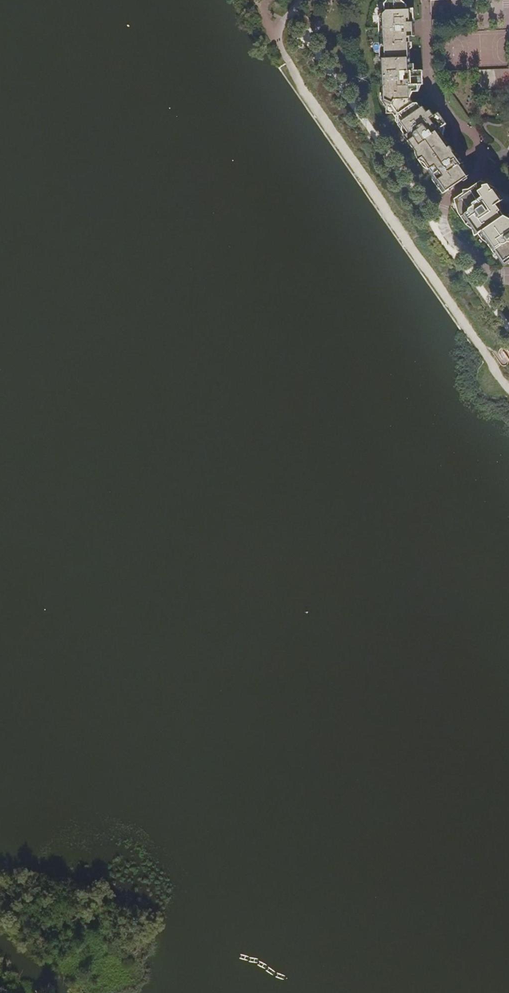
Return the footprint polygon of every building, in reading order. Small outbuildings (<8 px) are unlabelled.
[(444,193),(467,176),(459,166),(462,163),(450,147),(442,141),(442,136),(438,130),(430,135),(427,127),(438,123),(435,114),(432,116),(428,111),(426,113),(421,107),(419,108),(418,103),(414,104),(411,98),(413,92),(418,92),(417,85),(423,85),(423,83),(419,83),(415,76),(408,80),(406,75),(406,71),(414,71),(414,64),(410,64),(409,42),(412,42),(412,36),(414,36),(413,29),(409,29),(408,28),(405,28),(404,23),(415,22),(414,9),(407,9),(407,5),(401,0),(386,0),(386,2),(384,3),(384,10),(378,17),(378,36),(381,38),(381,45),(382,46),(382,59),(384,59),(384,66),(382,65),(382,72),(381,72),(382,87),(383,87),(383,93),(380,93),(380,100),(386,108),(386,114),(393,113),(403,128),(401,130),(413,147),(415,156),(422,166),(429,171),(432,176),(432,180),(436,188),(444,193)] [(452,14),(451,0),(444,0),(445,15),(452,14)] [(415,36),(415,22),(404,23),(405,28),(408,28),(409,29),(413,29),(414,36),(415,36)] [(423,83),(422,70),(414,71),(406,71),(406,75),(408,80),(415,76),(419,83),(423,83)] [(430,135),(438,130),(445,125),(437,113),(435,114),(438,123),(427,127),(430,135)] [(479,182),(474,185),(461,194),(456,198),(460,204),(456,206),(459,214),(467,225),(478,234),(482,231),(486,236),(485,237),(489,243),(488,244),(496,255),(499,253),(502,258),(500,260),(505,265),(508,265),(508,218),(504,216),(501,218),(498,212),(496,205),(492,202),(485,208),(482,204),(487,199),(487,193),(492,190),(487,184),(483,187),(479,182)] [(495,188),(492,190),(487,193),(487,199),(482,204),(485,208),(492,202),(496,205),(503,200),(495,188)]
